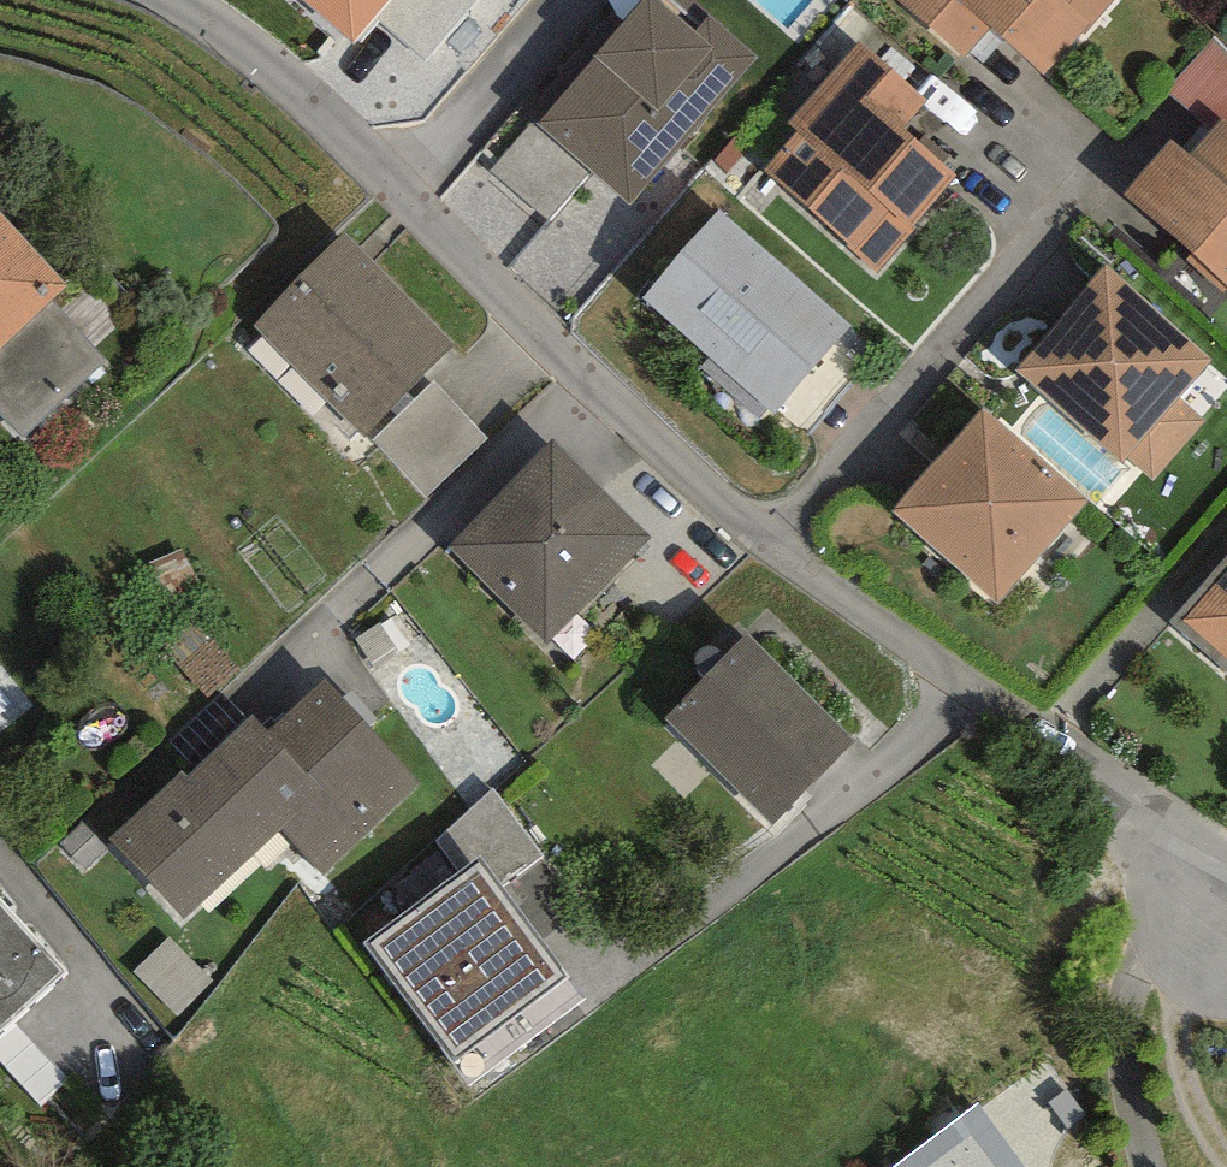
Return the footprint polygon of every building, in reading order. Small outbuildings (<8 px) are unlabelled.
[(345,37),(364,16),(417,62),(472,0),(303,0),(345,37)] [(894,4),(962,63),(990,31),(1044,78),(1112,0),(898,0),(894,4)] [(693,45),(648,5),(574,89),(557,75),(525,111),(631,204),(754,65),(710,26),(693,45)] [(1217,40),(1167,94),(1218,134),(1226,124),(1226,51),(1217,40)] [(931,105),(864,45),(788,128),(799,137),(767,172),(877,271),(958,181),(905,133),(931,105)] [(1172,147),(1119,206),(1226,304),(1226,124),(1218,134),(1190,164),(1172,147)] [(856,334),(725,215),(649,298),(780,417),(856,334)] [(0,223),(0,403),(33,438),(110,367),(57,310),(70,299),(0,223)] [(453,353),(345,243),(254,333),(424,505),(487,443),(425,381),(453,353)] [(1206,367),(1105,276),(1014,376),(1120,470),(1130,460),(1154,481),(1206,424),(1177,398),(1206,367)] [(1091,502),(984,409),(895,513),(1002,605),(1091,502)] [(654,545),(553,449),(451,557),(552,652),(654,545)] [(1182,637),(1226,675),(1226,583),(1182,637)] [(857,749),(751,641),(668,722),(774,830),(857,749)] [(234,675),(207,644),(178,669),(204,700),(234,675)] [(329,687),(264,746),(314,795),(278,831),(328,879),(424,789),(329,687)] [(264,746),(245,727),(191,782),(184,775),(113,845),(188,920),(278,831),(314,795),(264,746)] [(548,858),(491,792),(439,840),(463,877),(369,950),(454,1071),(564,982),(496,887),(548,858)] [(104,851),(82,827),(60,848),(82,871),(104,851)] [(0,912),(0,1047),(67,986),(0,912)] [(214,983),(171,937),(134,974),(179,1019),(214,983)] [(977,1104),(893,1166),(1025,1166),(977,1104)]
